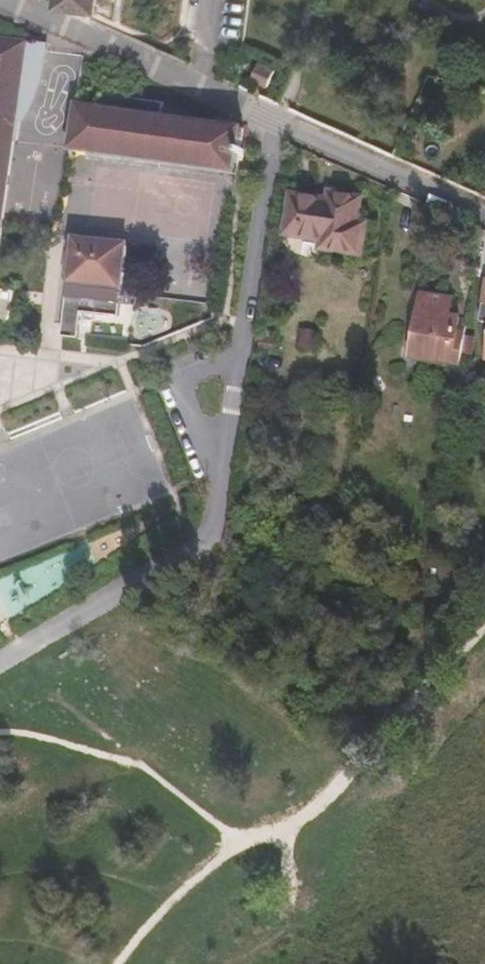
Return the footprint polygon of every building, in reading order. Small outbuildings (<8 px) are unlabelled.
[(97,0),(61,0),(59,8),(94,25),(97,0)] [(3,233),(27,51),(28,42),(0,38),(0,258),(3,233)] [(258,64),(251,80),(268,87),(275,72),(258,64)] [(102,94),(101,109),(78,105),(71,150),(237,175),(244,130),(161,118),(163,103),(102,94)] [(340,202),(341,195),(331,193),(329,200),(340,202)] [(342,244),(341,252),(362,255),(367,224),(359,222),(362,199),(341,195),(340,202),(329,200),(291,194),(285,235),(322,241),(342,244)] [(128,244),(74,238),(73,242),(72,254),(66,253),(63,273),(70,274),(69,283),(75,284),(75,299),(126,304),(128,289),(123,289),(128,244)] [(321,249),(341,252),(342,244),(322,241),(321,249)] [(1,324),(7,323),(11,317),(14,292),(0,290),(0,324),(1,324)] [(460,366),(465,335),(458,334),(460,318),(450,316),(453,298),(422,294),(412,358),(460,366)] [(465,335),(468,319),(460,318),(458,334),(465,335)]
